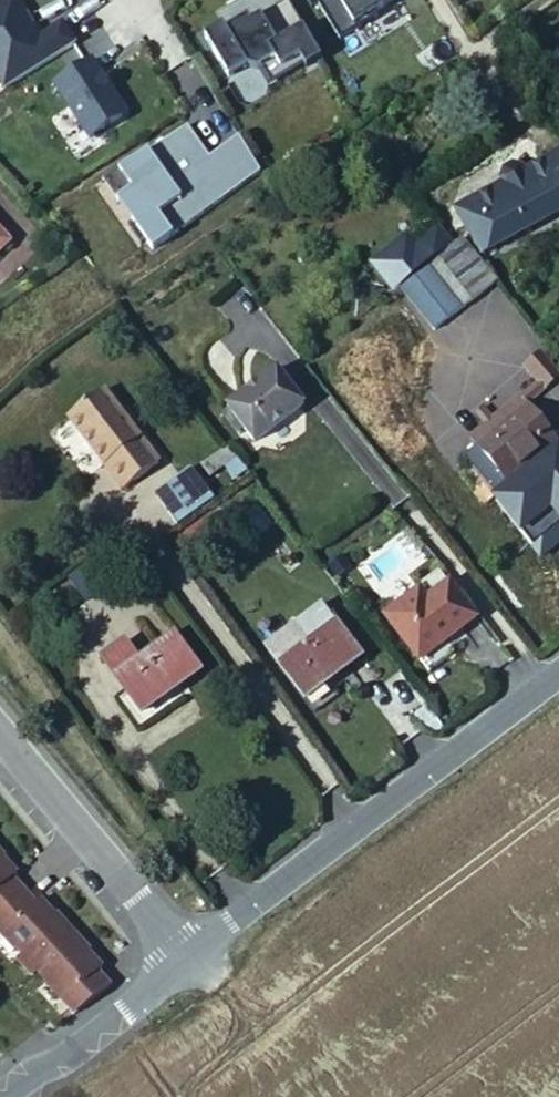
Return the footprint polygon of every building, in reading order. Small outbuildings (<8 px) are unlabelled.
[(24,41),(30,37),(19,19),(23,16),(13,0),(6,0),(0,4),(0,86),(2,90),(73,45),(59,23),(37,37),(32,40),(34,43),(28,47),(24,41)] [(308,9),(314,5),(336,41),(354,30),(351,26),(394,0),(302,0),(308,9)] [(296,58),(300,66),(302,69),(318,60),(284,2),(247,24),(244,19),(223,32),(219,26),(200,37),(225,79),(243,68),(254,71),(271,61),(276,70),(296,58)] [(370,14),(351,26),(354,30),(373,19),(370,14)] [(37,37),(23,16),(19,19),(30,37),(24,41),(28,47),(34,43),(32,40),(37,37)] [(271,61),(254,71),(264,88),(300,66),(296,58),(276,70),(271,61)] [(105,93),(107,92),(88,61),(51,85),(85,139),(117,119),(119,111),(113,101),(111,103),(105,93)] [(151,251),(257,174),(235,137),(207,158),(194,168),(187,159),(200,149),(184,128),(117,171),(131,190),(115,201),(131,223),(125,227),(138,245),(144,241),(151,251)] [(207,158),(200,149),(187,159),(194,168),(207,158)] [(505,179),(487,152),(414,203),(433,229),(505,179)] [(540,196),(494,218),(497,224),(508,247),(558,221),(558,155),(528,170),(540,196)] [(131,190),(117,171),(100,181),(115,201),(131,190)] [(508,247),(497,224),(476,233),(487,258),(508,247)] [(491,267),(466,238),(402,286),(434,327),(495,278),(491,267)] [(60,241),(47,250),(58,264),(70,253),(60,241)] [(529,401),(533,406),(558,385),(558,382),(540,358),(525,369),(537,385),(523,395),(529,401)] [(272,369),(223,407),(250,443),(300,405),(272,369)] [(477,444),(493,431),(445,374),(434,382),(411,402),(425,420),(445,405),(477,444)] [(158,458),(107,390),(72,414),(123,483),(158,458)] [(529,401),(493,431),(477,444),(479,447),(467,456),(498,493),(558,443),(558,440),(533,406),(529,401)] [(227,444),(200,465),(208,476),(235,455),(227,444)] [(174,521),(211,495),(188,463),(151,489),(174,521)] [(480,624),(452,589),(394,632),(423,668),(480,624)] [(421,596),(386,623),(394,632),(430,605),(421,596)] [(312,650),(281,674),(307,708),(364,666),(338,630),(317,646),(312,650)] [(266,656),(281,674),(312,650),(298,632),(266,656)] [(172,634),(139,660),(117,677),(143,711),(199,668),(172,634)] [(101,656),(117,677),(139,660),(124,640),(101,656)] [(0,857),(0,919),(26,895),(15,882),(19,879),(0,857)] [(26,895),(0,919),(0,922),(10,933),(5,937),(25,958),(19,963),(35,980),(41,975),(76,942),(42,904),(38,908),(26,895)] [(104,973),(76,942),(41,975),(68,1005),(72,1002),(83,1014),(112,991),(99,977),(104,973)]
